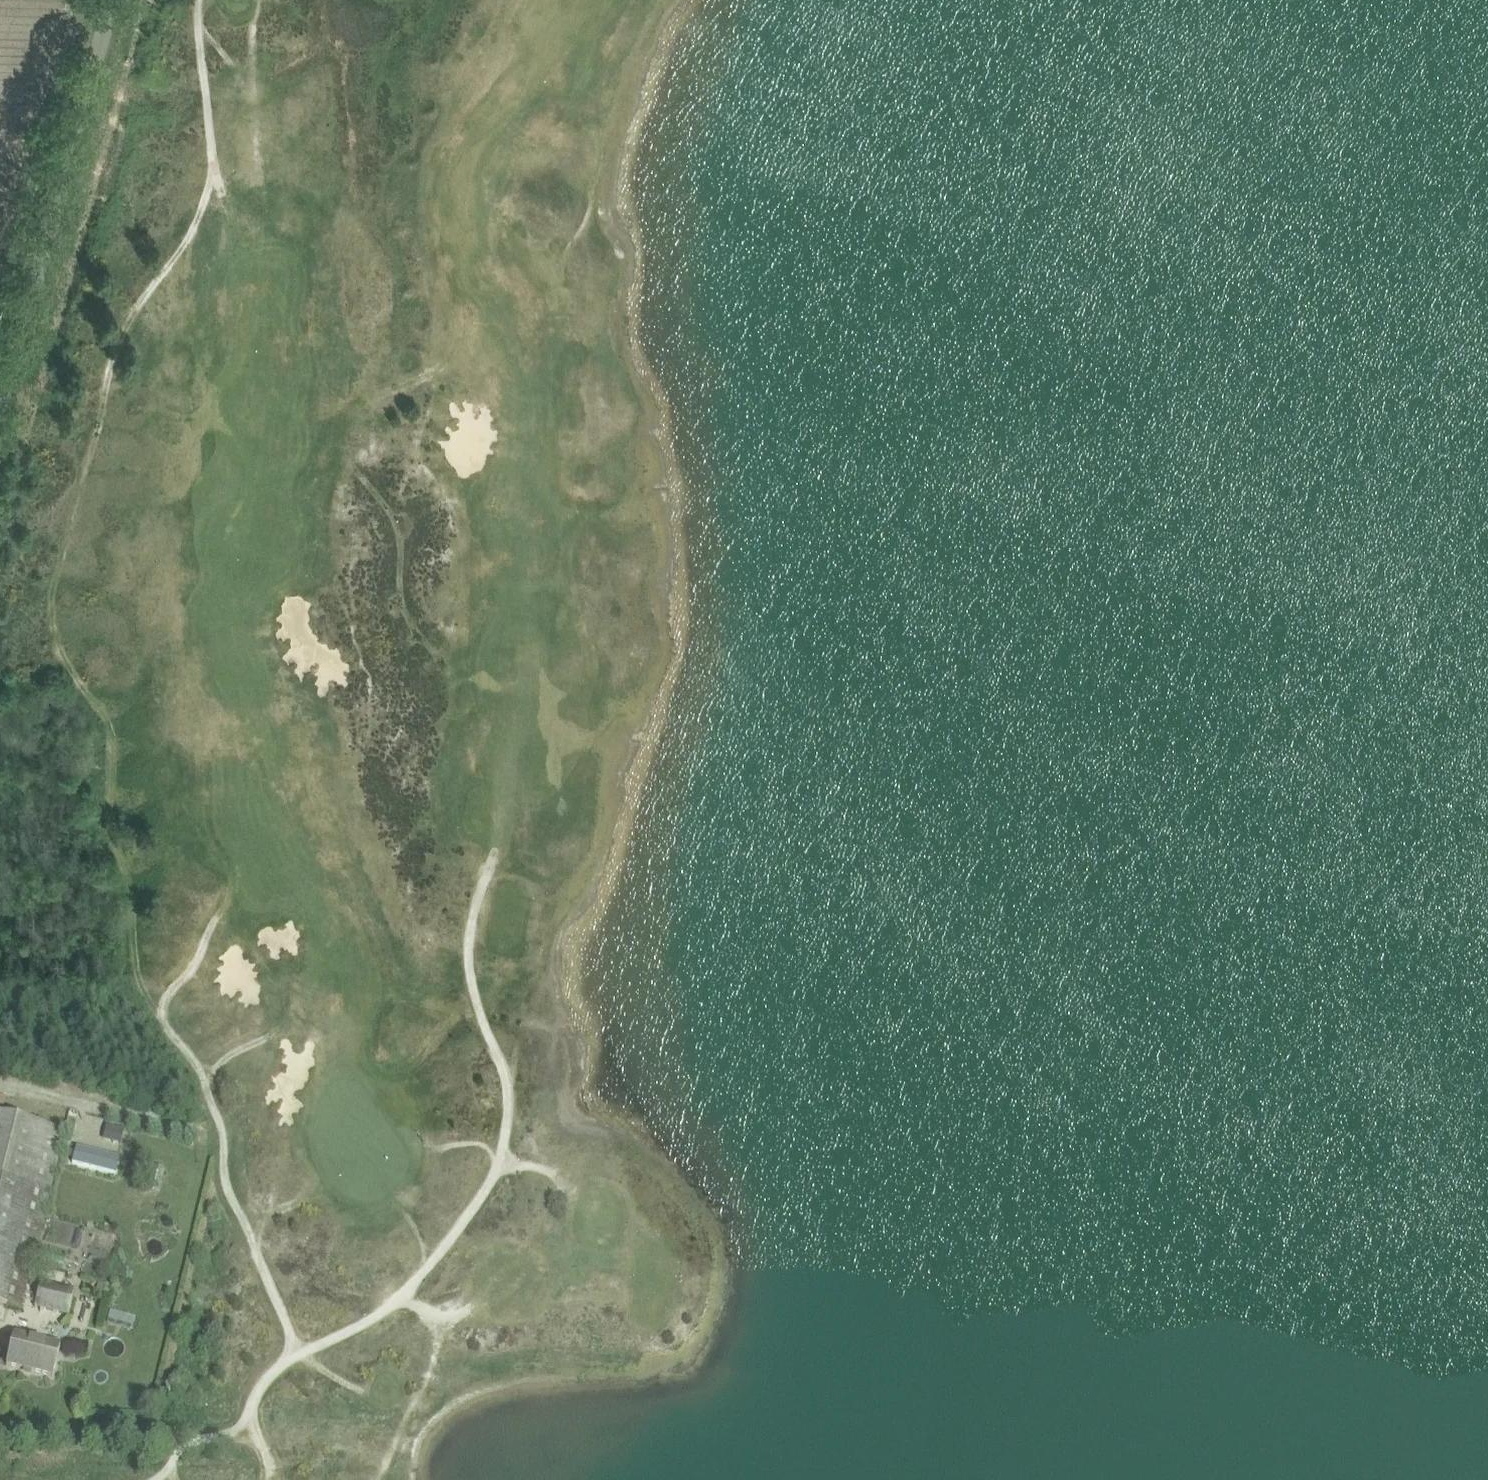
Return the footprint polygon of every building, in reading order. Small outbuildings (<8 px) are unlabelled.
[(21,1307),(64,1131),(0,1115),(0,1302),(21,1307)] [(114,1129),(111,1141),(120,1144),(123,1131),(114,1129)] [(120,1150),(78,1140),(74,1155),(117,1166),(120,1150)] [(34,1306),(68,1315),(74,1289),(41,1281),(34,1306)] [(110,1296),(112,1286),(98,1282),(96,1292),(110,1296)] [(110,1311),(108,1323),(133,1327),(135,1315),(110,1311)] [(14,1334),(11,1345),(6,1364),(53,1376),(58,1356),(60,1346),(14,1334)]
